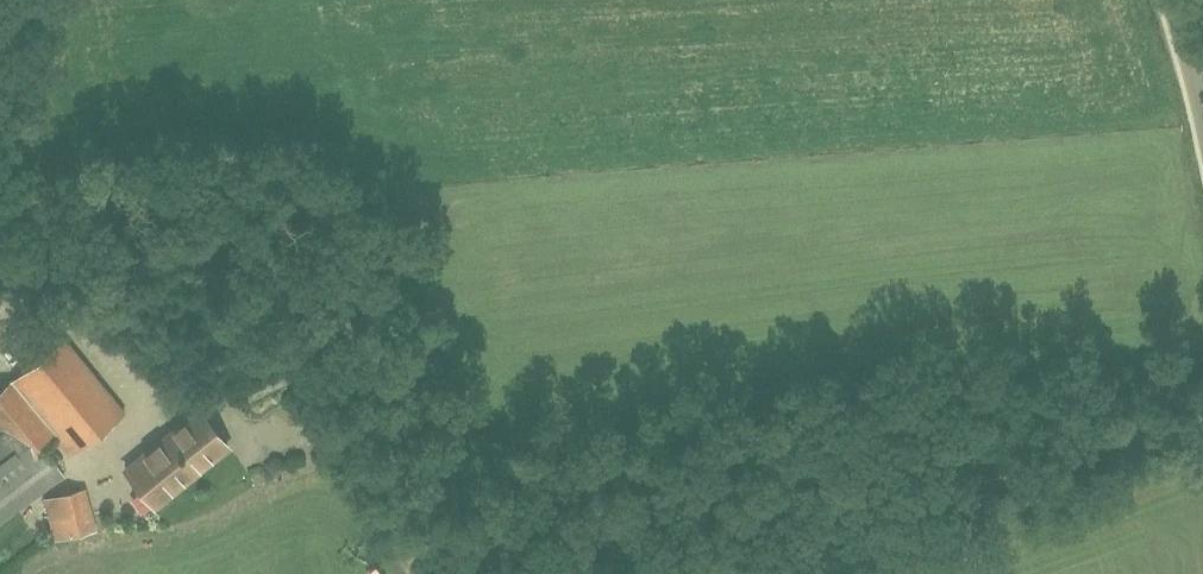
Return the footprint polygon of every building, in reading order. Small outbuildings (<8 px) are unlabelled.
[(122,410),(64,339),(0,390),(0,518),(60,473),(44,451),(59,439),(69,452),(122,410)] [(159,439),(188,474),(225,444),(196,409),(159,439)] [(188,474),(159,439),(123,469),(151,504),(188,474)] [(52,540),(89,530),(77,490),(42,498),(52,540)]
